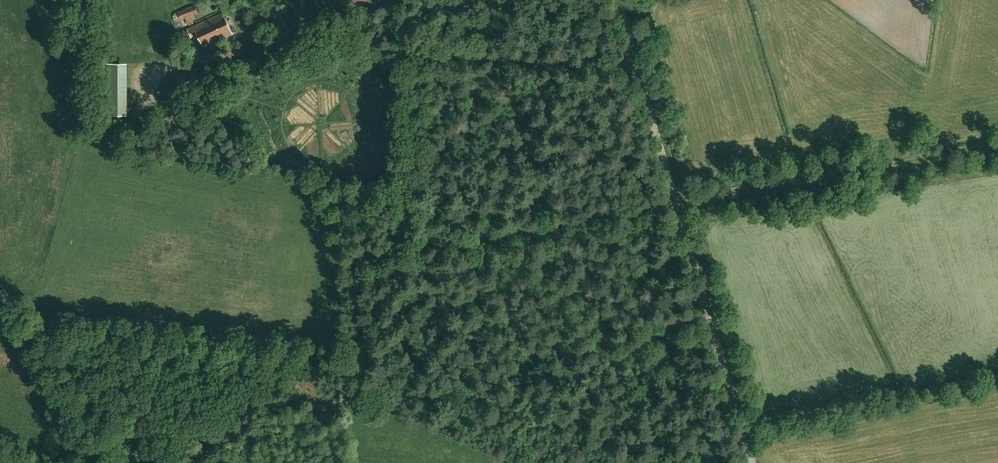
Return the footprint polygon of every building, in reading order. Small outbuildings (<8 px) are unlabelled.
[(176,22),(181,20),(185,19),(187,24),(194,22),(193,20),(196,19),(195,15),(199,14),(195,5),(177,12),(173,15),(176,22)] [(188,29),(191,37),(198,34),(204,47),(232,34),(222,13),(188,29)] [(240,74),(241,74),(243,77),(248,75),(246,72),(249,71),(244,58),(235,62),(240,74)] [(275,66),(273,61),(259,65),(261,71),(269,68),(275,66)] [(184,92),(200,84),(193,69),(176,76),(184,92)] [(189,103),(194,110),(208,103),(204,96),(189,103)]
